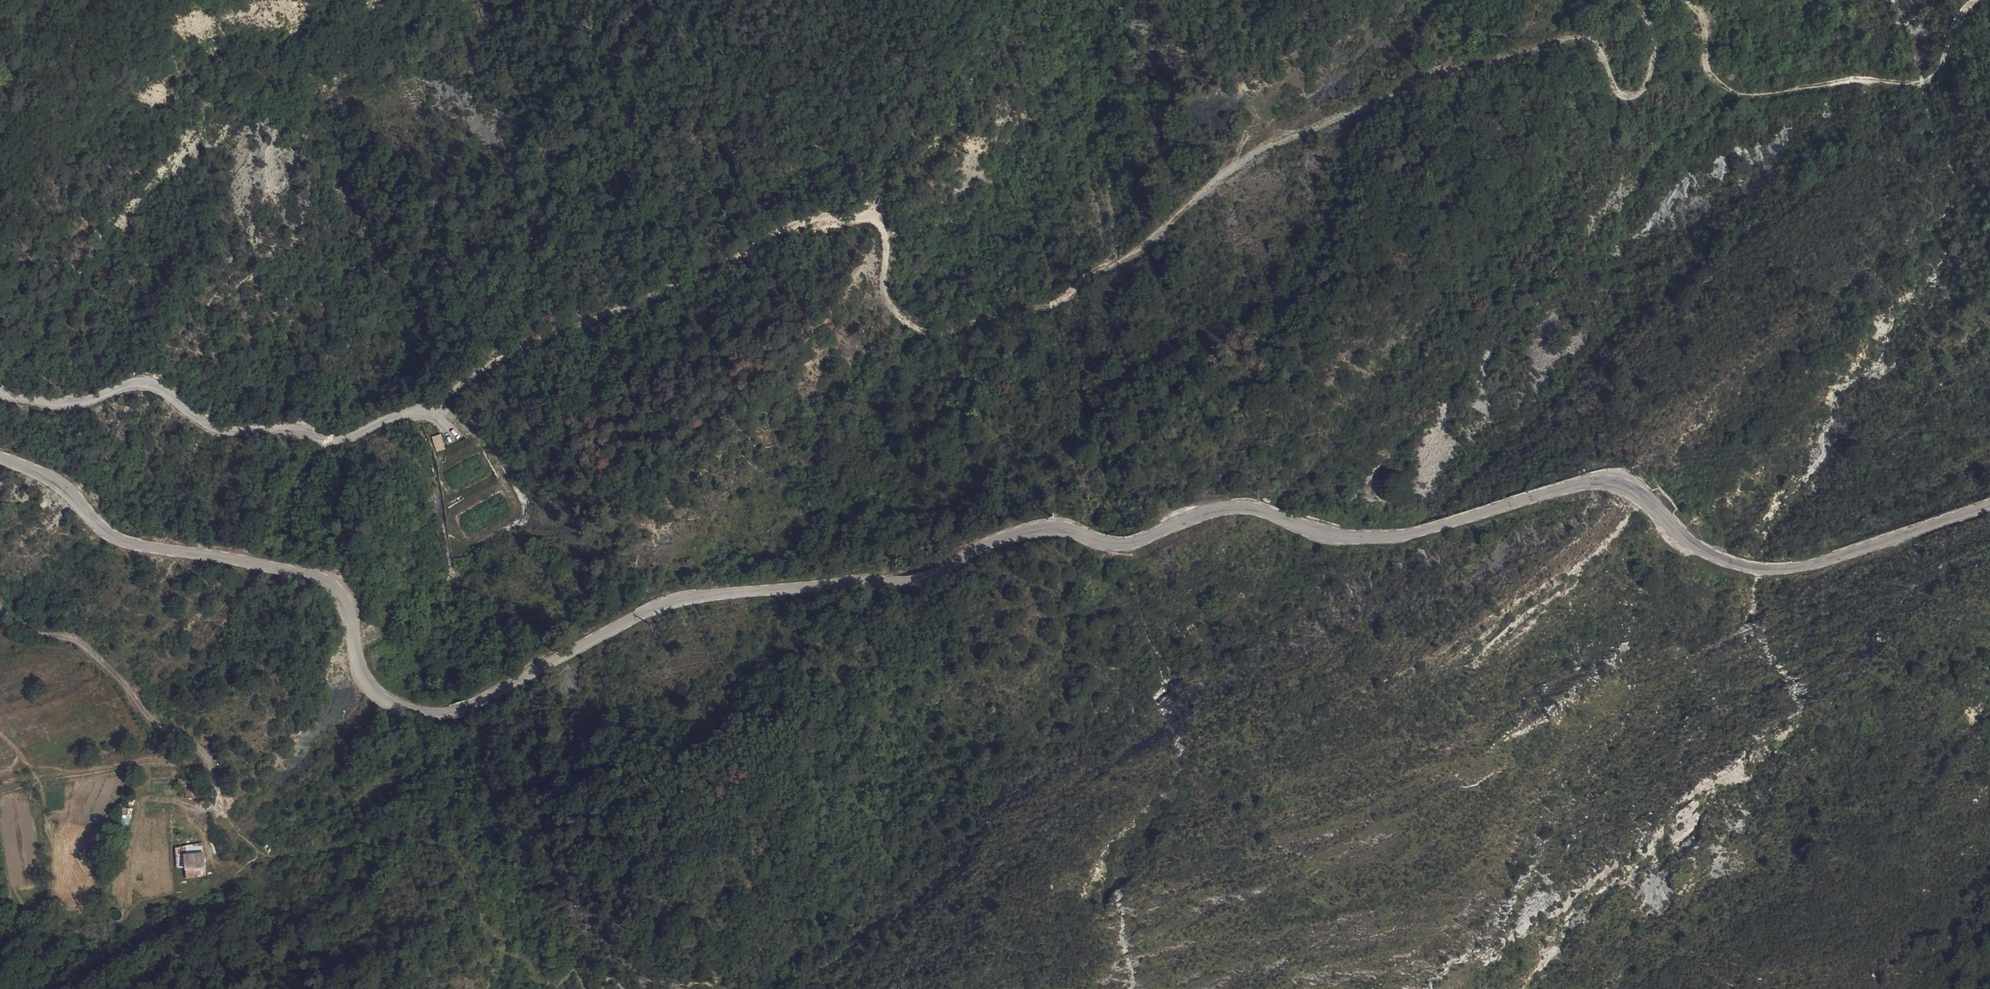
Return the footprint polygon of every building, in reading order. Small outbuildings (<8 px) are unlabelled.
[(432,437),(436,451),(445,449),(440,434),(432,437)] [(186,866),(186,850),(204,850),(204,845),(178,844),(177,866),(186,866)] [(186,850),(186,866),(198,865),(206,866),(205,850),(204,850),(186,850)] [(198,865),(186,866),(185,874),(191,874),(191,878),(198,874),(198,865)] [(198,865),(198,874),(212,866),(206,866),(198,865)]
